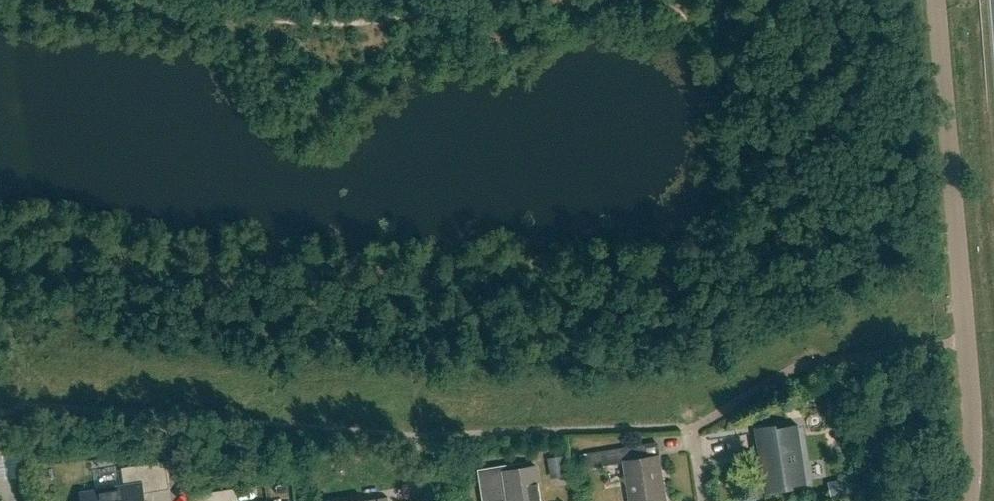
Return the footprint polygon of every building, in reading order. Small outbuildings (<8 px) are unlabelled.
[(768,489),(803,484),(793,426),(759,431),(768,489)] [(638,459),(636,445),(588,453),(590,467),(623,462),(630,500),(665,500),(658,456),(638,459)] [(8,452),(0,453),(0,477),(9,476),(8,452)] [(20,475),(18,452),(9,452),(11,476),(20,475)] [(81,492),(83,500),(144,500),(143,492),(168,488),(164,461),(123,467),(125,485),(81,492)] [(518,464),(491,468),(496,500),(508,497),(509,500),(541,500),(535,466),(518,469),(518,464)] [(840,478),(828,481),(831,494),(843,491),(840,478)]
